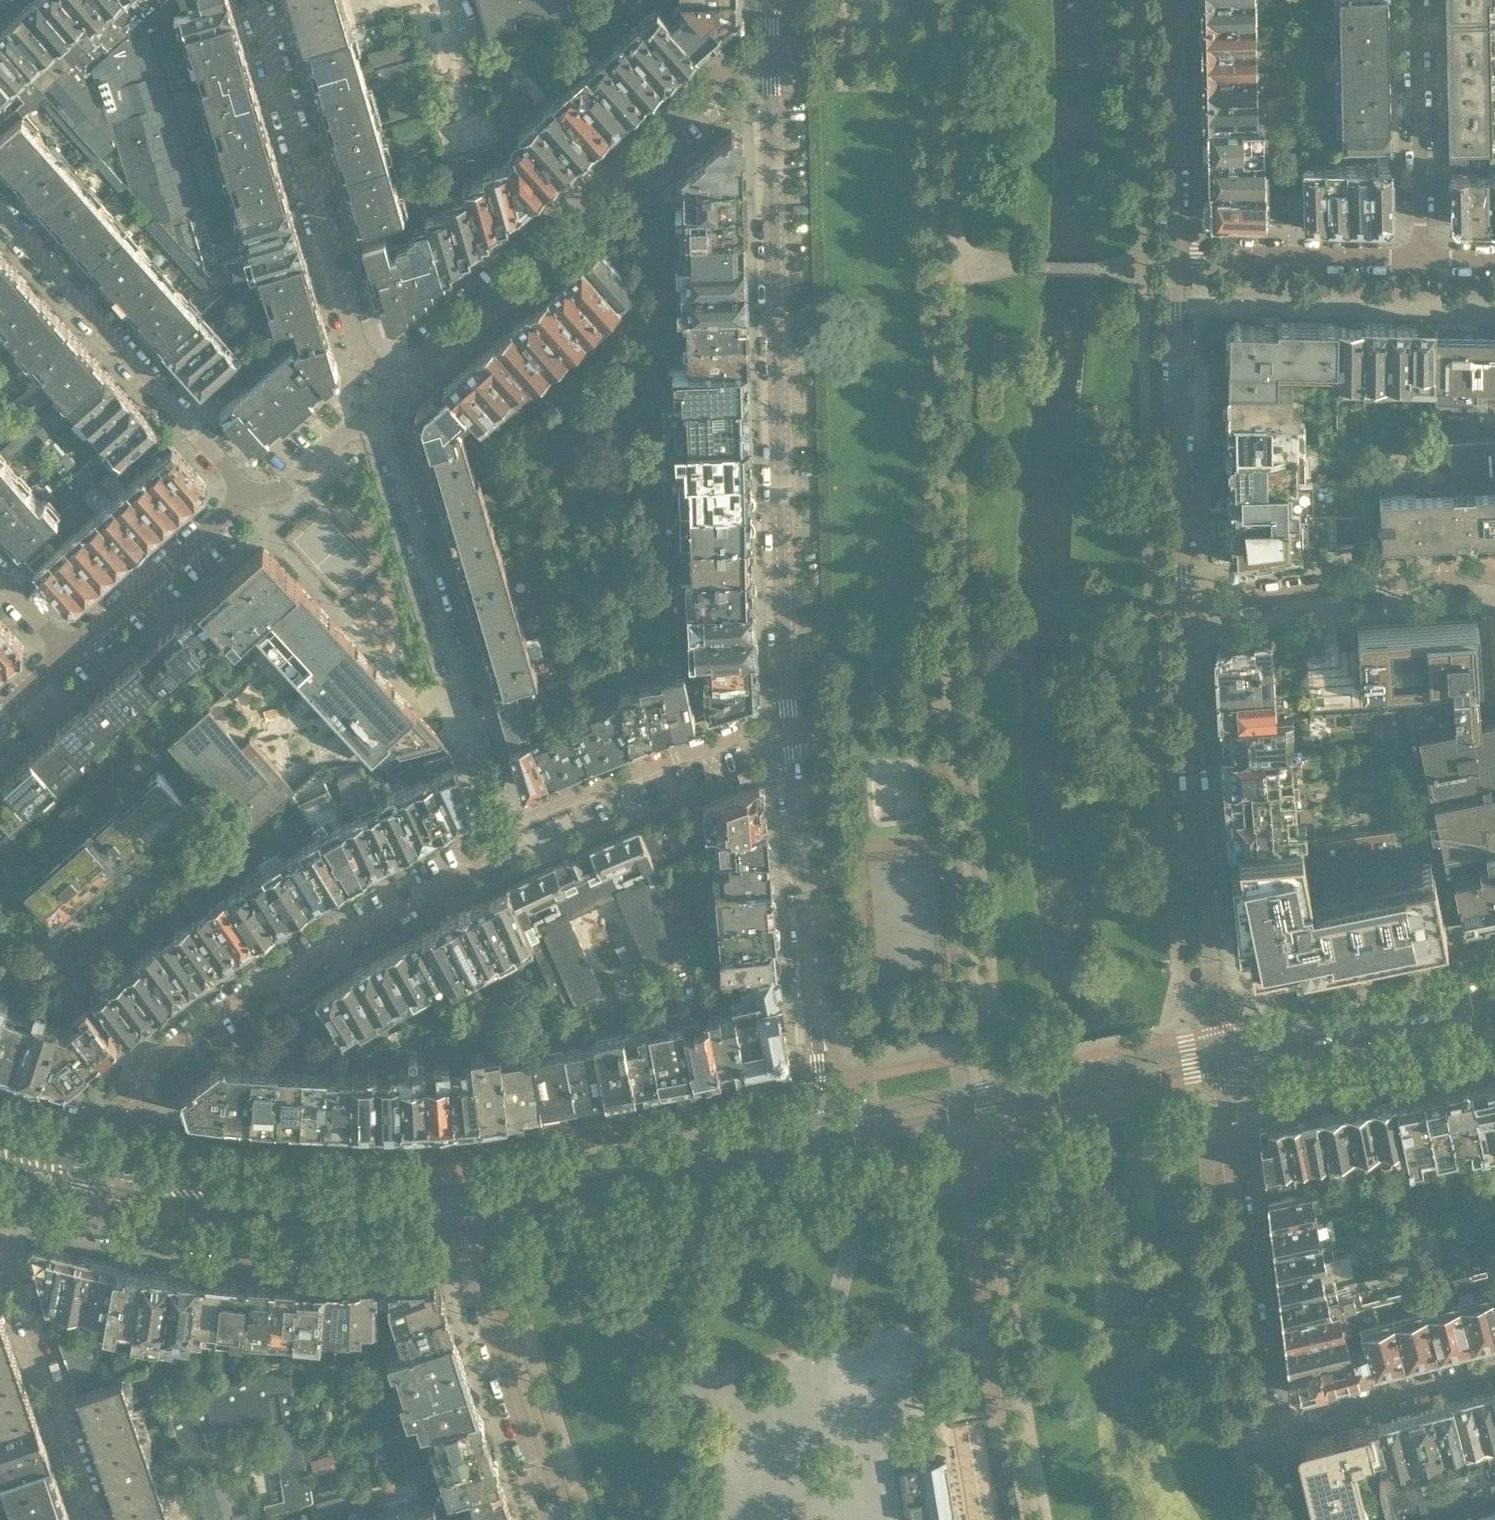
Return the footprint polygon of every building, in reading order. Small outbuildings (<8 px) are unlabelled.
[(174,116),(170,102),(151,34),(174,12),(182,10),(179,0),(163,0),(161,2),(160,0),(113,0),(106,7),(130,33),(97,60),(87,49),(101,37),(88,22),(73,34),(59,47),(43,61),(29,74),(14,87),(31,107),(46,94),(101,155),(117,140),(121,155),(105,160),(119,175),(126,173),(130,186),(216,282),(251,272),(245,252),(218,261),(201,205),(174,116)] [(24,8),(59,47),(73,34),(43,0),(32,0),(24,8)] [(73,34),(88,22),(69,0),(43,0),(73,34)] [(88,22),(106,7),(100,0),(69,0),(88,22)] [(182,10),(174,12),(180,31),(187,30),(187,29),(234,14),(229,0),(215,0),(182,10)] [(182,10),(215,0),(179,0),(182,10)] [(303,42),(353,27),(345,0),(291,0),(303,42)] [(488,31),(516,23),(514,14),(524,11),(526,20),(570,7),(568,0),(478,0),(488,31)] [(689,7),(685,10),(684,9),(683,9),(682,8),(680,8),(679,8),(678,8),(676,8),(675,9),(674,10),(673,11),(672,12),(671,13),(671,14),(671,16),(671,17),(671,19),(672,20),(673,21),(671,23),(697,53),(741,15),(740,0),(684,0),(689,7)] [(1201,24),(1255,23),(1255,0),(1200,0),(1201,24)] [(1341,124),(1389,123),(1387,0),(1338,0),(1341,124)] [(1446,14),(1494,13),(1494,0),(1446,0),(1446,14)] [(59,47),(24,8),(8,22),(43,61),(59,47)] [(697,53),(671,23),(657,8),(639,24),(679,69),(697,53)] [(1446,14),(1448,79),(1490,78),(1490,69),(1494,68),(1494,54),(1494,13),(1446,14)] [(187,29),(187,30),(192,48),(239,34),(234,14),(187,29)] [(397,34),(405,31),(401,19),(393,21),(397,34)] [(8,22),(0,29),(0,41),(29,74),(43,61),(8,22)] [(1255,23),(1201,24),(1201,49),(1255,47),(1255,48),(1264,47),(1264,39),(1255,39),(1255,23)] [(679,69),(639,24),(621,40),(662,85),(679,69)] [(358,26),(353,27),(303,42),(305,46),(325,116),(372,102),(351,31),(359,28),(358,26)] [(1323,29),(1299,30),(1299,43),(1323,42),(1323,29)] [(239,34),(192,48),(209,105),(256,91),(239,34)] [(164,49),(161,37),(153,40),(156,52),(164,49)] [(662,85),(621,40),(603,55),(643,101),(662,85)] [(10,84),(14,87),(29,74),(0,41),(0,72),(10,84)] [(522,41),(510,44),(502,45),(504,55),(524,51),(522,41)] [(368,52),(371,64),(408,54),(404,42),(368,52)] [(1255,47),(1201,49),(1202,74),(1256,73),(1255,48),(1255,47)] [(1323,47),(1298,47),(1298,60),(1323,59),(1323,47)] [(176,54),(164,57),(172,87),(184,83),(176,54)] [(643,101),(603,55),(586,70),(627,116),(643,101)] [(413,59),(376,69),(380,81),(417,71),(413,59)] [(627,116),(586,70),(570,85),(610,130),(627,116)] [(10,84),(0,72),(0,93),(10,84)] [(1256,73),(1202,74),(1202,99),(1257,98),(1256,73)] [(1490,87),(1490,78),(1448,79),(1449,145),(1494,144),(1494,87),(1490,87)] [(560,93),(554,99),(552,100),(593,146),(610,130),(570,85),(560,93)] [(548,93),(554,99),(560,93),(555,87),(548,93)] [(199,133),(186,89),(174,93),(187,136),(199,133)] [(267,127),(262,110),(256,91),(209,105),(220,142),(267,127)] [(387,106),(391,118),(427,107),(424,95),(387,106)] [(1257,98),(1202,99),(1203,124),(1207,123),(1257,122),(1257,98)] [(124,183),(51,100),(45,105),(118,188),(124,183)] [(593,146),(552,100),(536,115),(576,160),(593,146)] [(372,102),(325,116),(342,172),(388,158),(372,102)] [(0,121),(0,132),(24,111),(19,105),(0,121)] [(429,113),(392,124),(396,136),(433,125),(429,113)] [(0,133),(0,161),(12,175),(48,143),(22,114),(0,133)] [(576,160),(536,115),(520,129),(523,134),(559,176),(576,160)] [(1263,122),(1257,122),(1207,123),(1207,135),(1206,137),(1204,139),(1204,140),(1203,142),(1203,144),(1203,147),(1204,149),(1204,150),(1204,151),(1205,153),(1206,155),(1207,156),(1264,155),(1263,122)] [(1389,123),(1341,124),(1341,133),(1344,133),(1345,144),(1390,143),(1389,123)] [(288,200),(278,165),(267,127),(220,142),(241,213),(288,200)] [(744,180),(743,134),(731,129),(681,174),(684,177),(699,177),(699,181),(744,180)] [(559,176),(523,134),(518,139),(511,145),(515,150),(516,156),(508,164),(519,212),(544,190),(559,176)] [(125,229),(86,185),(48,143),(12,175),(89,261),(125,229)] [(203,145),(191,149),(203,193),(215,189),(203,145)] [(467,153),(433,164),(435,171),(469,161),(467,153)] [(1469,224),(1468,173),(1468,153),(1449,153),(1451,218),(1456,224),(1469,224)] [(1264,155),(1207,156),(1207,167),(1204,173),(1204,182),(1207,187),(1209,187),(1264,187),(1264,155)] [(388,158),(342,172),(358,226),(404,213),(388,158)] [(1301,165),(1302,187),(1303,221),(1325,222),(1323,166),(1323,162),(1312,162),(1312,166),(1301,165)] [(1334,166),(1323,166),(1325,222),(1346,222),(1345,166),(1345,162),(1334,162),(1334,166)] [(1355,166),(1345,166),(1346,222),(1368,223),(1366,163),(1355,162),(1355,166)] [(1390,163),(1366,163),(1368,223),(1386,223),(1391,217),(1390,163)] [(519,212),(508,164),(491,168),(483,170),(485,173),(485,175),(486,177),(499,224),(509,221),(507,216),(519,212)] [(1490,173),(1468,173),(1469,224),(1491,225),(1490,173)] [(744,206),(744,180),(699,181),(699,177),(684,177),(681,174),(682,207),(685,207),(744,206)] [(439,186),(436,175),(427,177),(431,189),(439,186)] [(499,224),(486,177),(485,175),(463,182),(466,193),(467,192),(481,241),(490,238),(488,233),(500,229),(499,224)] [(1265,220),(1264,187),(1209,187),(1209,198),(1208,199),(1206,200),(1205,200),(1205,201),(1205,202),(1204,203),(1204,204),(1204,214),(1205,215),(1205,217),(1206,218),(1207,219),(1208,219),(1209,219),(1265,220)] [(1288,187),(1288,221),(1303,221),(1302,187),(1288,187)] [(481,241),(467,192),(466,193),(454,196),(445,198),(446,204),(448,208),(462,257),(471,255),(469,249),(482,245),(481,241)] [(288,200),(241,213),(247,234),(294,221),(288,200)] [(745,232),(744,206),(685,207),(682,207),(677,207),(677,219),(680,219),(680,234),(745,232)] [(425,215),(428,225),(443,274),(453,271),(451,265),(463,262),(462,257),(448,208),(425,215)] [(418,209),(360,226),(363,235),(421,218),(418,209)] [(216,283),(156,216),(147,225),(206,292),(216,283)] [(223,235),(220,220),(208,223),(212,238),(223,235)] [(247,234),(251,251),(252,253),(300,239),(294,221),(247,234)] [(388,244),(385,233),(362,240),(386,320),(394,322),(408,310),(407,306),(416,304),(414,298),(426,295),(425,290),(434,287),(433,281),(444,278),(443,274),(428,225),(415,229),(416,233),(408,236),(410,242),(399,245),(398,241),(388,244)] [(163,272),(125,229),(89,261),(127,304),(163,272)] [(745,258),(745,232),(680,234),(680,247),(676,247),(676,259),(745,258)] [(300,239),(252,253),(251,251),(245,252),(251,272),(251,273),(259,270),(305,257),(300,239)] [(600,245),(582,262),(620,305),(639,289),(600,245)] [(30,284),(0,250),(0,310),(30,284)] [(305,257),(259,270),(275,326),(294,320),(322,313),(305,257)] [(746,284),(745,258),(676,259),(676,270),(680,270),(681,285),(746,284)] [(582,262),(564,278),(602,321),(620,305),(582,262)] [(163,272),(127,304),(165,346),(201,314),(163,272)] [(564,278),(546,294),(584,336),(602,321),(564,278)] [(1316,291),(1330,292),(1331,282),(1316,282),(1316,291)] [(0,310),(0,323),(32,358),(68,327),(30,284),(0,310)] [(746,311),(746,284),(681,285),(681,299),(677,299),(677,312),(688,312),(746,311)] [(232,301),(223,292),(216,297),(225,307),(232,301)] [(586,338),(584,336),(546,294),(529,309),(568,353),(572,350),(575,354),(586,345),(583,341),(586,338)] [(245,316),(236,306),(230,312),(239,321),(245,316)] [(568,353),(529,309),(512,324),(551,369),(556,374),(573,359),(568,353)] [(746,311),(688,312),(688,321),(690,321),(691,339),(747,338),(746,311)] [(322,313),(294,320),(301,341),(328,334),(322,313)] [(201,314),(165,346),(177,360),(213,328),(201,314)] [(1232,323),(1229,323),(1229,326),(1225,330),(1229,334),(1228,384),(1277,384),(1277,362),(1337,363),(1338,321),(1277,320),(1277,324),(1240,323),(1236,319),(1232,323)] [(1362,322),(1338,321),(1337,363),(1337,383),(1348,383),(1348,379),(1362,379),(1362,322)] [(1386,322),(1362,322),(1362,379),(1362,385),(1371,385),(1371,379),(1386,380),(1386,322)] [(1410,323),(1386,322),(1386,380),(1386,385),(1396,385),(1395,380),(1410,380),(1410,323)] [(1410,323),(1410,380),(1410,385),(1419,386),(1419,380),(1433,381),(1433,323),(1410,323)] [(1433,323),(1433,381),(1433,399),(1476,400),(1476,384),(1494,384),(1494,334),(1477,334),(1477,324),(1435,323),(1433,323)] [(551,369),(512,324),(494,340),(532,383),(533,384),(537,381),(541,385),(552,376),(548,371),(551,369)] [(212,391),(281,332),(275,325),(262,336),(256,341),(206,385),(212,391)] [(247,331),(256,341),(262,336),(253,325),(247,331)] [(106,369),(68,327),(32,358),(70,401),(106,369)] [(213,328),(177,360),(189,374),(225,342),(213,328)] [(337,367),(328,334),(301,341),(296,346),(293,343),(274,360),(308,399),(335,374),(337,367)] [(747,365),(747,338),(691,339),(689,340),(689,348),(681,348),(681,366),(691,366),(747,365)] [(281,339),(252,364),(258,371),(287,346),(281,339)] [(494,340),(477,355),(515,398),(532,383),(494,340)] [(225,342),(189,374),(202,388),(238,356),(225,342)] [(616,353),(607,361),(613,368),(622,360),(616,353)] [(477,355),(460,369),(499,412),(515,398),(477,355)] [(259,443),(308,399),(274,360),(220,408),(250,442),(251,442),(259,443)] [(595,378),(606,367),(598,360),(587,370),(595,378)] [(748,397),(747,365),(691,366),(681,366),(666,367),(666,383),(674,383),(675,400),(748,397)] [(248,368),(220,393),(226,400),(254,375),(248,368)] [(106,369),(70,401),(82,415),(118,384),(106,369)] [(443,384),(444,385),(472,417),(481,428),(499,412),(460,369),(443,384)] [(118,384),(82,415),(95,429),(131,398),(118,384)] [(1277,384),(1228,384),(1228,402),(1227,402),(1228,414),(1291,413),(1298,413),(1298,402),(1289,402),(1288,384),(1277,384)] [(470,457),(461,426),(472,417),(444,385),(417,409),(415,418),(421,440),(422,440),(430,469),(470,457)] [(0,425),(1,426),(0,427),(0,438),(2,439),(50,397),(42,388),(0,425)] [(28,423),(29,423),(35,431),(36,430),(69,467),(75,461),(42,425),(65,405),(57,396),(28,423)] [(748,397),(675,400),(663,400),(664,424),(675,423),(676,444),(749,440),(748,397)] [(131,398),(95,429),(108,443),(143,412),(131,398)] [(142,440),(157,427),(143,412),(108,443),(104,447),(118,462),(142,440)] [(1291,413),(1228,414),(1229,450),(1291,449),(1291,413)] [(0,448),(0,451),(6,457),(35,431),(29,423),(0,448)] [(157,458),(172,444),(157,427),(142,440),(157,458)] [(1445,440),(1437,453),(1440,454),(1442,455),(1443,456),(1446,458),(1447,459),(1449,462),(1451,465),(1451,466),(1451,468),(1452,469),(1452,471),(1452,473),(1451,474),(1451,476),(1450,478),(1449,479),(1448,481),(1447,483),(1445,484),(1444,485),(1442,486),(1440,487),(1438,488),(1436,488),(1434,488),(1432,488),(1430,487),(1428,487),(1426,486),(1425,485),(1423,484),(1421,482),(1416,493),(1390,494),(1386,490),(1382,495),(1379,495),(1380,514),(1378,515),(1376,517),(1377,520),(1378,522),(1380,523),(1381,542),(1468,537),(1475,537),(1494,536),(1494,436),(1438,439),(1438,440),(1445,440)] [(750,472),(749,440),(676,444),(671,444),(672,457),(665,457),(666,476),(675,476),(676,476),(750,472)] [(172,444),(157,458),(194,500),(205,490),(206,482),(172,444)] [(1291,449),(1229,450),(1229,452),(1226,455),(1226,464),(1229,467),(1230,482),(1298,481),(1298,470),(1303,470),(1303,449),(1291,449)] [(539,455),(547,483),(558,479),(550,452),(539,455)] [(0,456),(0,514),(29,488),(0,456)] [(470,457),(430,469),(436,489),(476,477),(470,457)] [(194,500),(157,458),(142,471),(179,513),(194,500)] [(62,461),(56,467),(63,474),(69,469),(62,461)] [(84,463),(74,473),(85,485),(95,476),(84,463)] [(503,487),(514,483),(508,465),(497,468),(503,487)] [(179,513),(142,471),(127,485),(164,527),(179,513)] [(750,472),(676,476),(675,476),(675,490),(678,490),(679,508),(750,505),(750,472)] [(479,476),(476,477),(436,489),(442,509),(485,497),(479,476)] [(562,484),(586,595),(597,592),(573,481),(562,484)] [(1302,516),(1302,481),(1298,481),(1230,482),(1230,519),(1302,516)] [(164,527),(127,485),(111,498),(148,540),(164,527)] [(0,514),(0,529),(18,549),(40,531),(58,515),(44,498),(40,501),(29,488),(0,514)] [(485,497),(442,509),(448,529),(491,517),(485,497)] [(148,540),(111,498),(95,512),(133,554),(148,540)] [(513,522),(524,519),(519,501),(508,504),(513,522)] [(750,505),(679,508),(675,508),(676,523),(680,522),(680,539),(751,537),(750,505)] [(133,554),(95,512),(80,526),(117,568),(133,554)] [(1361,515),(1302,516),(1230,519),(1229,520),(1228,520),(1227,520),(1227,522),(1227,523),(1227,530),(1227,531),(1227,532),(1228,533),(1229,534),(1231,534),(1231,561),(1301,551),(1361,544),(1361,515)] [(491,517),(448,529),(454,550),(497,537),(491,517)] [(117,568),(80,526),(64,540),(101,582),(117,568)] [(40,531),(18,549),(34,566),(49,553),(37,540),(43,535),(40,531)] [(497,537),(454,550),(461,572),(503,559),(497,537)] [(751,537),(680,539),(676,540),(677,554),(680,554),(681,571),(752,569),(751,537)] [(101,582),(64,540),(49,553),(86,596),(101,582)] [(346,546),(345,544),(321,562),(340,589),(372,566),(354,540),(346,546)] [(525,562),(536,558),(530,540),(519,543),(525,562)] [(394,686),(384,676),(386,675),(377,665),(375,666),(366,656),(367,655),(358,645),(357,646),(271,553),(263,545),(255,552),(199,602),(223,629),(235,643),(247,633),(366,762),(388,742),(400,755),(440,745),(443,742),(443,743),(445,742),(403,696),(404,695),(395,685),(394,686)] [(86,596),(49,553),(34,566),(67,604),(76,605),(86,596)] [(503,559),(461,572),(466,592),(509,579),(503,559)] [(752,569),(681,571),(677,572),(678,586),(681,586),(682,603),(690,603),(753,601),(752,569)] [(530,580),(535,599),(546,595),(541,577),(530,580)] [(509,579),(466,592),(472,612),(515,599),(509,579)] [(515,599),(472,612),(478,632),(521,620),(515,599)] [(753,601),(690,603),(690,617),(688,617),(689,629),(691,629),(754,626),(753,601)] [(199,602),(178,621),(202,648),(223,629),(199,602)] [(575,677),(554,605),(543,608),(564,680),(575,677)] [(7,666),(22,652),(23,644),(0,618),(0,658),(7,666)] [(1481,676),(1478,618),(1356,625),(1361,683),(1375,682),(1398,681),(1411,680),(1410,674),(1429,673),(1430,679),(1451,678),(1452,697),(1453,722),(1455,721),(1455,724),(1478,719),(1477,717),(1479,717),(1479,710),(1479,704),(1477,676),(1481,676)] [(521,620),(478,632),(484,652),(527,640),(521,620)] [(178,621),(158,638),(186,669),(205,651),(202,648),(178,621)] [(754,626),(691,629),(691,644),(689,644),(690,655),(703,654),(755,652),(754,626)] [(571,638),(569,641),(572,650),(576,652),(580,650),(582,647),(580,638),(576,636),(571,638)] [(1270,636),(1220,643),(1215,650),(1216,670),(1272,666),(1270,636)] [(158,638),(137,656),(160,681),(165,687),(186,669),(158,638)] [(1321,655),(1320,638),(1304,639),(1306,656),(1306,657),(1321,655)] [(527,640),(484,652),(490,673),(533,660),(527,640)] [(755,652),(703,654),(704,680),(756,678),(755,652)] [(670,655),(659,657),(660,664),(671,661),(670,655)] [(137,656),(118,674),(140,699),(160,681),(137,656)] [(533,660),(490,673),(496,692),(517,687),(539,680),(533,660)] [(1272,666),(1216,670),(1218,695),(1274,692),(1272,666)] [(661,672),(662,676),(673,728),(694,721),(692,711),(686,679),(683,668),(661,672)] [(220,672),(213,679),(220,687),(227,680),(220,672)] [(118,674),(97,693),(121,720),(142,702),(140,699),(118,674)] [(641,680),(642,685),(651,736),(673,728),(662,676),(641,680)] [(753,701),(757,695),(756,678),(704,680),(704,700),(709,716),(753,701)] [(691,679),(686,679),(692,711),(697,709),(691,679)] [(557,681),(547,684),(551,698),(561,696),(557,681)] [(619,689),(621,696),(630,744),(651,736),(642,685),(619,689)] [(517,687),(496,692),(499,701),(498,701),(511,745),(532,738),(532,736),(517,687)] [(1274,692),(1218,695),(1219,723),(1225,723),(1275,718),(1274,692)] [(97,693),(77,710),(102,737),(121,720),(97,693)] [(621,696),(572,718),(589,761),(630,744),(621,696)] [(210,706),(209,705),(168,742),(248,831),(295,789),(250,738),(240,746),(207,709),(210,706)] [(77,710),(56,728),(81,756),(85,752),(88,756),(105,741),(102,737),(77,710)] [(1478,719),(1455,724),(1420,731),(1420,736),(1430,785),(1468,777),(1471,792),(1433,799),(1444,852),(1485,844),(1487,853),(1494,851),(1494,852),(1494,716),(1478,719)] [(1275,718),(1225,723),(1226,734),(1225,734),(1222,738),(1222,750),(1225,753),(1287,749),(1286,730),(1293,729),(1292,717),(1275,718)] [(589,761),(572,718),(552,727),(569,769),(589,761)] [(569,769),(552,727),(532,736),(532,738),(533,738),(533,740),(549,778),(569,769)] [(56,728),(30,752),(57,783),(84,759),(81,756),(56,728)] [(533,738),(532,738),(511,745),(523,784),(530,787),(549,778),(533,740),(533,738)] [(1297,775),(1296,766),(1292,766),(1291,748),(1287,749),(1225,753),(1226,754),(1227,757),(1224,761),(1225,768),(1228,772),(1229,785),(1288,781),(1302,780),(1301,774),(1297,775)] [(455,762),(451,749),(423,756),(431,774),(455,762)] [(30,752),(3,776),(30,807),(57,783),(30,752)] [(130,757),(124,762),(131,770),(132,772),(139,766),(137,764),(130,757)] [(469,810),(455,762),(431,774),(454,823),(466,818),(469,810)] [(402,852),(378,802),(361,765),(336,777),(353,815),(344,820),(368,869),(369,868),(370,869),(402,852)] [(127,854),(187,800),(182,794),(181,794),(158,768),(145,780),(148,784),(122,807),(118,803),(38,876),(25,887),(53,919),(113,866),(117,870),(130,858),(127,854)] [(368,869),(344,820),(343,820),(319,769),(293,792),(315,829),(348,882),(370,869),(369,868),(368,869)] [(751,769),(740,772),(743,781),(754,777),(751,769)] [(454,823),(431,774),(414,782),(436,832),(454,823)] [(0,779),(0,812),(9,823),(11,824),(30,807),(3,776),(0,779)] [(388,778),(381,782),(387,792),(393,789),(388,778)] [(1296,807),(1295,794),(1289,795),(1288,781),(1229,785),(1229,788),(1228,788),(1226,792),(1226,799),(1230,802),(1231,812),(1296,807)] [(436,832),(414,782),(394,791),(419,842),(436,832)] [(740,790),(697,805),(699,819),(705,819),(707,835),(717,835),(767,831),(766,814),(761,810),(760,802),(761,802),(765,797),(764,789),(759,785),(756,785),(756,784),(740,790)] [(419,842),(394,791),(393,789),(387,792),(389,797),(378,802),(402,852),(419,842)] [(1307,836),(1306,824),(1297,825),(1296,807),(1231,812),(1232,815),(1230,815),(1227,819),(1228,826),(1231,829),(1233,829),(1234,844),(1234,845),(1238,844),(1238,845),(1239,843),(1300,837),(1307,836)] [(691,814),(688,809),(679,813),(681,818),(691,814)] [(9,823),(0,812),(0,831),(9,823)] [(658,837),(665,835),(661,825),(654,827),(658,837)] [(601,986),(568,913),(619,890),(652,963),(694,945),(664,879),(657,863),(639,827),(592,847),(553,865),(508,886),(524,922),(531,937),(533,943),(548,977),(551,984),(560,1004),(601,986)] [(297,841),(300,845),(329,893),(348,882),(315,829),(297,841)] [(1363,833),(1367,855),(1361,856),(1362,862),(1344,865),(1343,863),(1331,864),(1332,873),(1320,875),(1321,881),(1383,873),(1382,861),(1397,859),(1393,829),(1363,833)] [(767,831),(717,835),(707,835),(708,850),(713,849),(714,861),(769,856),(767,831)] [(1443,918),(1434,877),(1432,864),(1403,871),(1310,888),(1300,837),(1239,843),(1238,845),(1241,861),(1237,862),(1245,903),(1249,903),(1259,952),(1283,947),(1285,959),(1445,927),(1443,918)] [(277,852),(281,858),(310,905),(329,893),(300,845),(296,848),(292,843),(277,852)] [(1479,857),(1481,867),(1453,873),(1463,920),(1485,916),(1484,914),(1494,912),(1494,854),(1479,857)] [(769,856),(714,861),(715,872),(720,872),(721,888),(772,884),(769,856)] [(310,905),(281,858),(263,870),(292,916),(310,905)] [(292,916),(263,870),(245,882),(275,927),(292,916)] [(275,927),(245,882),(227,894),(257,939),(275,927)] [(774,913),(772,884),(721,888),(717,888),(707,889),(710,918),(719,917),(774,913)] [(508,886),(490,895),(517,951),(533,943),(531,937),(524,922),(508,886)] [(257,939),(227,894),(209,906),(240,951),(257,939)] [(490,895),(473,904),(499,961),(517,951),(490,895)] [(473,904),(457,912),(485,968),(499,961),(473,904)] [(240,951),(209,906),(190,919),(222,964),(240,951)] [(457,912),(440,922),(468,977),(485,968),(457,912)] [(777,938),(774,913),(719,917),(710,918),(708,918),(711,944),(722,943),(774,938),(777,938)] [(222,964),(190,919),(173,932),(204,976),(222,964)] [(440,922),(423,931),(448,979),(451,986),(468,977),(440,922)] [(423,931),(405,941),(430,989),(448,979),(423,931)] [(204,976),(173,932),(157,943),(190,987),(204,976)] [(774,938),(722,943),(724,969),(743,968),(773,965),(776,964),(776,962),(778,957),(778,951),(775,947),(774,938)] [(405,941),(387,952),(412,998),(430,989),(405,941)] [(190,987),(157,943),(140,956),(172,1000),(190,987)] [(387,952),(370,962),(394,1010),(412,998),(387,952)] [(172,1000),(140,956),(133,961),(137,966),(127,974),(156,1012),(172,1000)] [(370,962),(352,973),(377,1020),(394,1010),(370,962)] [(773,965),(743,968),(744,977),(744,978),(741,986),(742,996),(732,998),(734,1010),(746,1068),(781,1061),(785,1059),(786,1058),(787,1056),(788,1053),(788,1050),(787,1048),(785,1045),(784,1040),(786,1038),(785,1033),(782,1032),(781,1025),(786,1024),(782,1003),(779,1003),(778,997),(782,996),(779,979),(775,979),(773,974),(774,973),(773,965)] [(156,1012),(127,974),(123,968),(117,973),(121,979),(111,986),(141,1024),(156,1012)] [(335,984),(357,1026),(360,1031),(377,1020),(352,973),(335,984)] [(520,995),(551,984),(548,977),(517,989),(520,995)] [(33,978),(28,991),(39,995),(44,981),(33,978)] [(141,1024),(111,986),(107,981),(100,986),(105,991),(95,999),(125,1037),(141,1024)] [(335,984),(316,996),(321,1004),(342,1036),(357,1026),(335,984)] [(486,1007),(502,1001),(498,992),(483,999),(486,1007)] [(5,1005),(8,996),(0,994),(0,1020),(5,1005)] [(316,996),(298,1008),(302,1016),(321,1004),(316,996)] [(0,1020),(0,1066),(15,1070),(33,1015),(5,1005),(0,1020)] [(71,1025),(73,1027),(98,1058),(117,1043),(104,1027),(87,1005),(72,1017),(71,1025)] [(33,1015),(15,1070),(40,1079),(57,1028),(58,1024),(44,1019),(47,1010),(36,1006),(33,1015)] [(709,1015),(711,1021),(721,1073),(746,1068),(734,1010),(709,1015)] [(447,1033),(469,1032),(468,1016),(446,1018),(447,1033)] [(654,1019),(650,1025),(662,1085),(695,1078),(684,1021),(675,1023),(671,1020),(667,1020),(664,1018),(654,1019)] [(700,1018),(684,1021),(695,1078),(721,1073),(711,1021),(704,1023),(700,1018)] [(277,1053),(279,1022),(265,1031),(265,1053),(277,1053)] [(638,1031),(624,1033),(636,1090),(662,1085),(650,1025),(638,1027),(638,1031)] [(98,1058),(73,1027),(67,1032),(57,1028),(40,1079),(65,1086),(98,1058)] [(542,1108),(533,1051),(515,1054),(512,1027),(497,1028),(500,1056),(499,1057),(507,1114),(542,1108)] [(396,1029),(388,1034),(392,1042),(401,1037),(396,1029)] [(636,1090),(624,1033),(623,1030),(593,1036),(606,1096),(636,1090)] [(576,1102),(606,1096),(593,1036),(574,1039),(575,1044),(551,1049),(533,1051),(542,1108),(576,1102)] [(364,1049),(360,1043),(354,1047),(358,1053),(364,1049)] [(470,1051),(471,1060),(479,1118),(499,1115),(507,1114),(499,1057),(484,1059),(483,1049),(470,1051)] [(182,1093),(188,1112),(225,1117),(228,1065),(224,1060),(182,1093)] [(460,1066),(447,1068),(453,1121),(479,1118),(471,1060),(460,1062),(460,1066)] [(435,1069),(423,1070),(427,1123),(453,1121),(447,1068),(446,1063),(435,1064),(435,1069)] [(253,1066),(228,1065),(225,1117),(250,1119),(253,1066)] [(411,1070),(399,1071),(402,1125),(427,1123),(423,1070),(422,1065),(411,1066),(411,1070)] [(277,1067),(253,1066),(250,1119),(275,1121),(277,1069),(277,1067)] [(389,1071),(375,1071),(376,1125),(402,1125),(399,1071),(398,1066),(389,1067),(389,1071)] [(352,1072),(352,1075),(351,1125),(376,1125),(375,1071),(375,1067),(366,1067),(366,1072),(352,1072)] [(301,1070),(277,1069),(275,1121),(300,1123),(301,1070)] [(327,1071),(301,1070),(300,1123),(324,1124),(327,1074),(327,1071)] [(352,1075),(327,1074),(324,1124),(351,1125),(352,1075)] [(1470,1084),(1484,1151),(1494,1148),(1494,1079),(1470,1084)] [(1470,1084),(1443,1089),(1455,1151),(1470,1148),(1471,1153),(1484,1151),(1470,1084)] [(1423,1093),(1436,1155),(1437,1163),(1457,1159),(1455,1151),(1443,1089),(1423,1093)] [(1396,1099),(1405,1144),(1409,1166),(1422,1163),(1421,1158),(1436,1155),(1423,1093),(1396,1099)] [(1396,1099),(1371,1104),(1380,1149),(1382,1160),(1392,1158),(1390,1147),(1405,1144),(1396,1099)] [(1371,1104),(1345,1109),(1354,1154),(1357,1165),(1367,1163),(1364,1152),(1380,1149),(1371,1104)] [(1345,1109),(1320,1114),(1329,1161),(1331,1170),(1342,1168),(1340,1157),(1354,1154),(1345,1109)] [(1320,1114),(1286,1121),(1297,1177),(1316,1173),(1314,1164),(1329,1161),(1320,1114)] [(1286,1121),(1262,1126),(1261,1127),(1260,1128),(1259,1129),(1259,1130),(1259,1131),(1265,1183),(1281,1181),(1297,1177),(1286,1121)] [(1300,1193),(1267,1199),(1270,1225),(1327,1214),(1323,1189),(1300,1193)] [(1327,1214),(1270,1225),(1273,1251),(1332,1240),(1327,1214)] [(1427,1252),(1423,1232),(1411,1234),(1413,1244),(1415,1244),(1417,1254),(1427,1252)] [(1332,1240),(1273,1251),(1276,1275),(1351,1259),(1359,1257),(1356,1248),(1335,1252),(1332,1240)] [(67,1252),(34,1243),(28,1249),(47,1304),(48,1304),(58,1306),(67,1252)] [(67,1252),(58,1306),(58,1308),(82,1314),(92,1257),(67,1252)] [(1441,1268),(1439,1255),(1429,1257),(1431,1269),(1441,1268)] [(117,1263),(92,1257),(82,1314),(82,1317),(96,1320),(97,1320),(106,1322),(117,1263)] [(1351,1259),(1276,1275),(1279,1299),(1344,1283),(1342,1271),(1353,1268),(1351,1259)] [(143,1267),(117,1263),(106,1322),(105,1328),(132,1332),(143,1267)] [(170,1271),(143,1267),(132,1332),(132,1334),(161,1338),(170,1271)] [(1471,1278),(1487,1274),(1486,1269),(1469,1273),(1471,1278)] [(197,1274),(170,1271),(161,1338),(189,1343),(190,1331),(197,1274)] [(206,1275),(197,1274),(190,1331),(197,1332),(197,1338),(215,1340),(221,1277),(206,1275)] [(246,1279),(221,1277),(215,1340),(234,1342),(235,1335),(241,1336),(241,1333),(246,1279)] [(271,1281),(246,1279),(241,1333),(267,1335),(271,1281)] [(298,1283),(271,1281),(267,1335),(293,1337),(298,1283)] [(1436,1281),(1355,1304),(1356,1309),(1437,1287),(1436,1281)] [(324,1284),(298,1283),(293,1337),(320,1339),(324,1284)] [(404,1284),(377,1285),(377,1297),(389,1297),(389,1302),(396,1324),(446,1308),(441,1295),(437,1293),(434,1283),(404,1284)] [(1344,1283),(1279,1299),(1282,1321),(1338,1307),(1355,1302),(1353,1293),(1347,1295),(1344,1283)] [(350,1285),(324,1284),(320,1339),(333,1340),(332,1350),(346,1351),(347,1341),(346,1334),(349,1334),(350,1285)] [(377,1285),(350,1285),(349,1334),(346,1334),(347,1341),(362,1342),(363,1331),(376,1332),(377,1297),(377,1285)] [(1458,1305),(1468,1348),(1494,1341),(1494,1312),(1491,1297),(1458,1305)] [(1458,1305),(1426,1313),(1436,1356),(1468,1348),(1458,1305)] [(1338,1307),(1282,1321),(1284,1345),(1344,1330),(1338,1307)] [(446,1308),(396,1324),(404,1348),(453,1333),(446,1308)] [(36,1416),(0,1312),(0,1429),(36,1416)] [(1426,1313),(1393,1321),(1404,1365),(1436,1356),(1426,1313)] [(1393,1321),(1375,1326),(1373,1321),(1358,1324),(1364,1348),(1371,1373),(1404,1365),(1393,1321)] [(1344,1330),(1284,1345),(1287,1369),(1319,1360),(1349,1353),(1344,1330)] [(404,1348),(399,1350),(388,1353),(391,1365),(401,1362),(405,1375),(462,1358),(453,1333),(404,1348)] [(1349,1353),(1319,1360),(1325,1385),(1371,1373),(1364,1348),(1349,1353)] [(74,1350),(64,1353),(73,1379),(76,1387),(77,1390),(77,1391),(105,1381),(99,1364),(94,1351),(77,1358),(74,1350)] [(462,1358),(405,1375),(410,1389),(400,1392),(404,1404),(470,1384),(462,1358)] [(1319,1360),(1287,1369),(1290,1388),(1296,1393),(1325,1385),(1319,1360)] [(152,1365),(140,1369),(155,1412),(167,1408),(152,1365)] [(301,1441),(290,1375),(260,1373),(166,1405),(184,1458),(210,1450),(203,1429),(212,1426),(271,1416),(284,1498),(264,1503),(266,1512),(313,1499),(308,1471),(306,1471),(304,1459),(301,1441)] [(121,1519),(172,1519),(122,1375),(105,1381),(77,1391),(121,1519)] [(470,1384),(404,1404),(407,1415),(421,1411),(426,1424),(478,1409),(470,1384)] [(1471,1397),(1483,1443),(1494,1440),(1494,1405),(1491,1391),(1471,1397)] [(1471,1397),(1451,1402),(1463,1447),(1463,1448),(1483,1443),(1471,1397)] [(1451,1402),(1432,1407),(1444,1452),(1463,1447),(1451,1402)] [(1432,1407),(1397,1416),(1409,1461),(1425,1457),(1444,1452),(1432,1407)] [(478,1409),(426,1424),(434,1448),(486,1433),(478,1409)] [(0,1429),(0,1456),(44,1440),(38,1423),(36,1416),(0,1429)] [(1409,1461),(1397,1416),(1370,1423),(1378,1453),(1385,1451),(1389,1467),(1396,1491),(1389,1493),(1392,1506),(1415,1500),(1425,1497),(1421,1484),(1415,1486),(1409,1461)] [(1351,1474),(1348,1464),(1353,1463),(1352,1460),(1373,1454),(1365,1424),(1337,1432),(1335,1433),(1334,1434),(1302,1443),(1301,1443),(1300,1444),(1299,1445),(1299,1447),(1299,1448),(1307,1482),(1306,1483),(1306,1484),(1306,1485),(1306,1486),(1313,1513),(1312,1517),(1312,1519),(1368,1519),(1364,1504),(1359,1505),(1351,1474)] [(486,1433),(434,1448),(441,1471),(493,1456),(486,1433)] [(0,1456),(0,1477),(2,1476),(50,1459),(44,1440),(0,1456)] [(309,1440),(301,1441),(304,1459),(312,1457),(309,1440)] [(403,1445),(388,1450),(392,1460),(406,1456),(403,1445)] [(1389,1467),(1385,1451),(1378,1453),(1381,1469),(1380,1481),(1380,1497),(1386,1519),(1388,1519),(1395,1518),(1396,1518),(1392,1506),(1389,1493),(1396,1491),(1389,1467)] [(333,1454),(311,1460),(316,1475),(337,1469),(333,1454)] [(493,1456),(441,1471),(445,1486),(424,1492),(427,1501),(434,1499),(461,1491),(471,1488),(500,1480),(493,1456)] [(902,1468),(911,1519),(953,1519),(957,1519),(946,1456),(936,1458),(936,1456),(934,1456),(934,1458),(927,1459),(927,1457),(925,1458),(925,1459),(915,1461),(916,1465),(902,1468)] [(62,1493),(50,1459),(2,1476),(13,1509),(62,1493)] [(216,1468),(191,1477),(204,1516),(214,1513),(215,1516),(231,1511),(216,1468)] [(416,1478),(413,1469),(403,1472),(402,1468),(394,1470),(394,1472),(398,1483),(416,1478)] [(338,1476),(316,1482),(320,1496),(341,1491),(338,1476)] [(471,1488),(475,1505),(479,1519),(512,1519),(513,1519),(500,1480),(471,1488)] [(1467,1494),(1465,1487),(1425,1497),(1415,1500),(1420,1516),(1421,1519),(1474,1519),(1467,1494)] [(1493,1519),(1484,1489),(1467,1494),(1474,1519),(1494,1519),(1494,1518),(1493,1519)] [(316,1500),(320,1512),(354,1502),(351,1490),(316,1500)] [(62,1493),(13,1509),(17,1519),(37,1519),(68,1510),(62,1493)] [(434,1499),(427,1501),(422,1502),(422,1501),(358,1519),(479,1519),(475,1505),(438,1515),(434,1499)] [(1415,1500),(1392,1506),(1396,1518),(1395,1518),(1396,1519),(1405,1519),(1420,1516),(1415,1500)] [(68,1510),(37,1519),(71,1519),(68,1510)]
